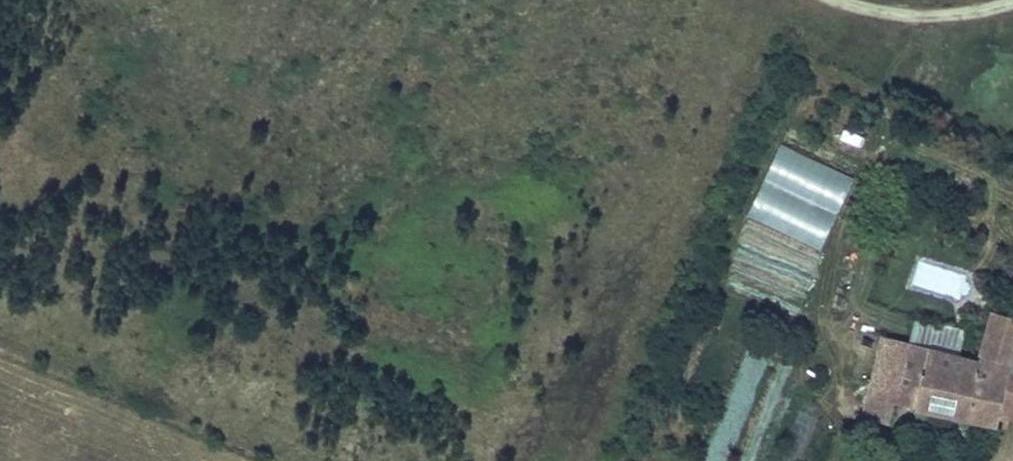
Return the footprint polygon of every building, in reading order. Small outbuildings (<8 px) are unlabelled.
[(820,251),(852,175),(776,143),(744,219),(820,251)] [(991,422),(1011,343),(1012,335),(1012,318),(987,311),(972,363),(922,346),(879,334),(858,413),(885,418),(889,399),(991,423),(991,422)] [(991,422),(991,423),(1001,425),(1004,415),(1012,417),(1012,343),(1011,343),(991,422)] [(743,351),(735,404),(756,407),(764,354),(743,351)]
